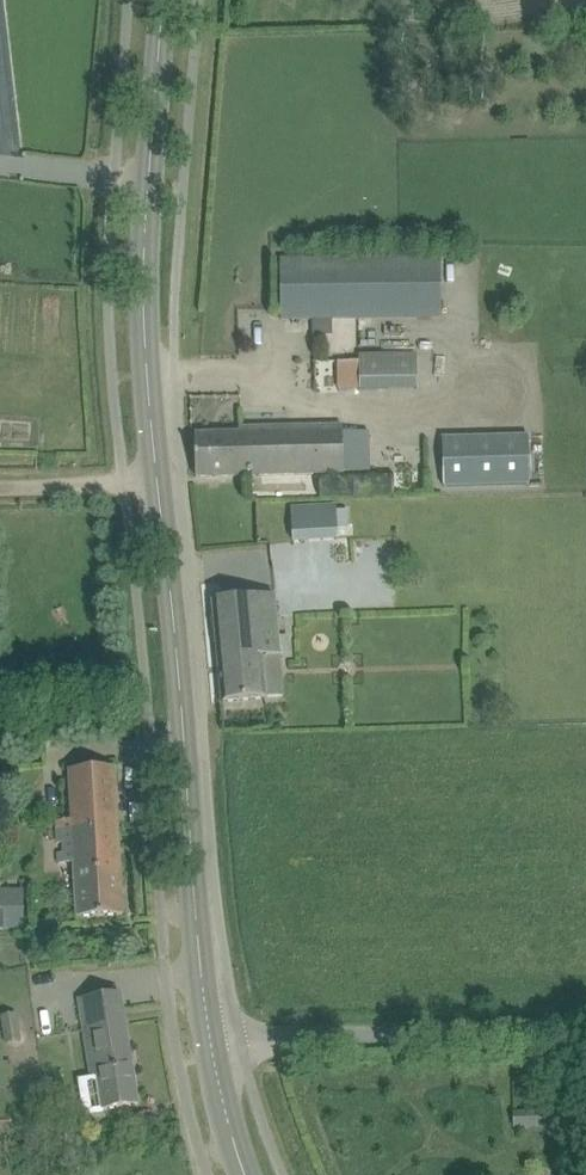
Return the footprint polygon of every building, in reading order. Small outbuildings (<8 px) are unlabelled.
[(441,257),(304,258),(280,259),(281,319),(442,317),(441,257)] [(414,353),(333,354),(333,389),(415,389),(414,353)] [(370,432),(343,432),(343,426),(241,428),(241,433),(196,434),(196,477),(344,473),(344,471),(371,471),(370,432)] [(528,435),(443,437),(444,487),(530,484),(528,435)] [(334,504),(286,504),(287,539),(334,539),(334,504)] [(275,594),(237,597),(213,600),(223,702),(266,698),(266,696),(284,695),(280,654),(291,653),(289,634),(278,635),(275,594)] [(115,766),(91,768),(70,769),(73,820),(57,820),(58,842),(62,842),(63,852),(59,852),(59,863),(75,862),(78,917),(123,914),(115,766)] [(0,890),(0,929),(22,929),(22,890),(0,890)] [(120,992),(97,995),(79,998),(92,1077),(99,1076),(104,1109),(138,1104),(120,992)] [(21,1041),(17,1014),(1,1016),(5,1044),(21,1041)] [(512,1110),(513,1127),(535,1126),(535,1110),(512,1110)] [(81,1119),(65,1121),(67,1138),(84,1135),(81,1119)]
